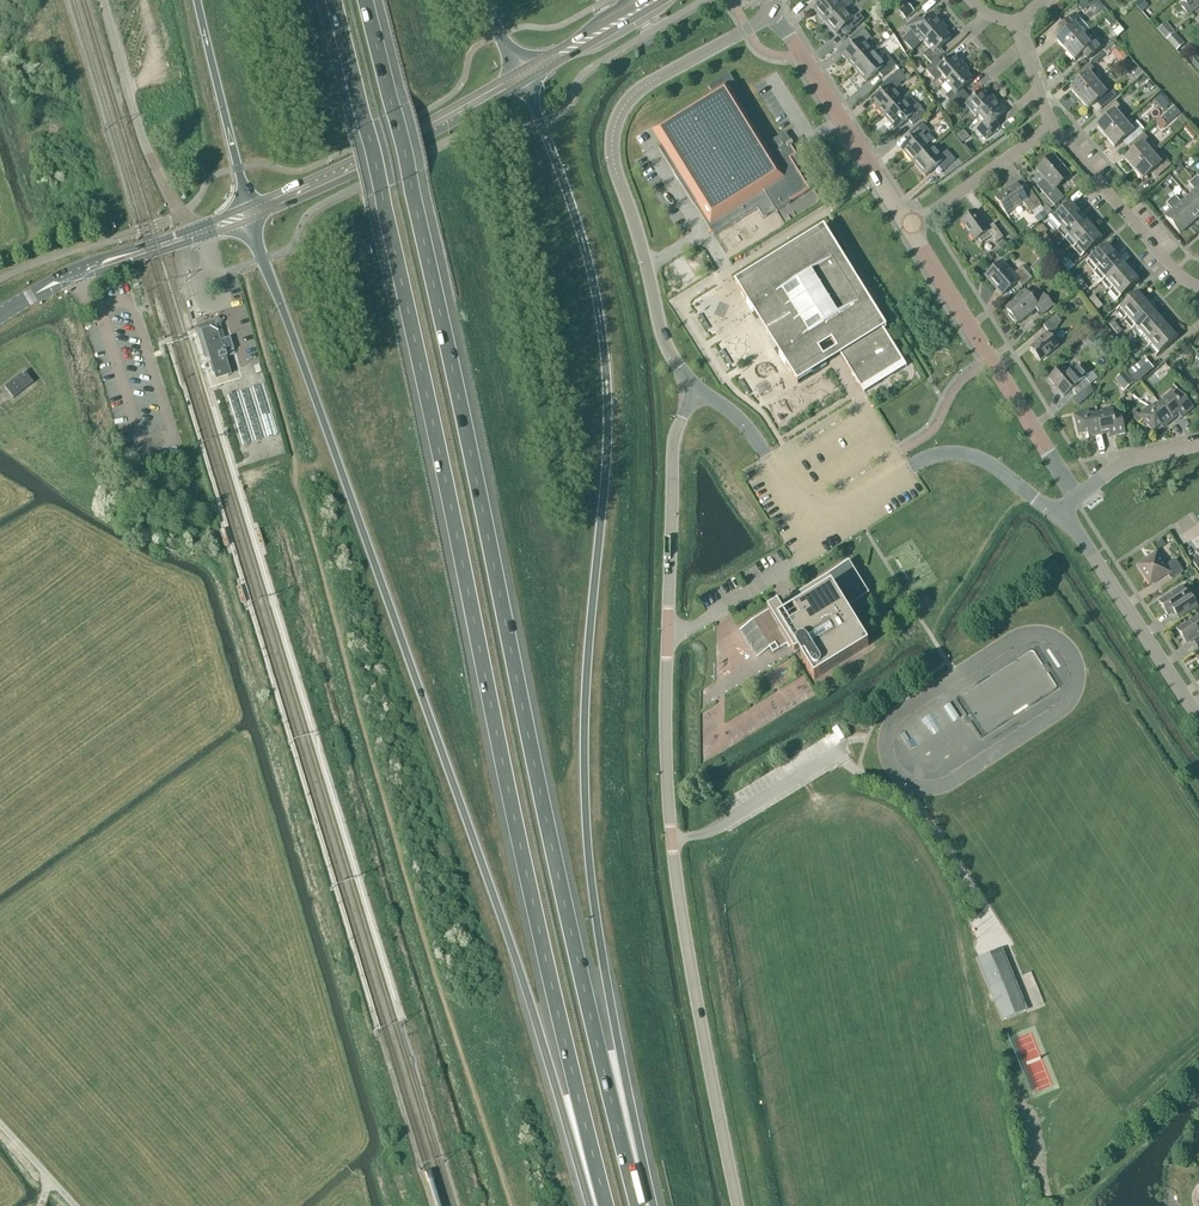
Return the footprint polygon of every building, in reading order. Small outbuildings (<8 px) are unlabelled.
[(850,0),(843,0),(839,3),(837,0),(819,0),(821,3),(813,10),(825,22),(850,0)] [(853,3),(850,0),(825,22),(836,35),(844,29),(849,34),(864,21),(859,14),(853,19),(845,10),(853,3)] [(1077,5),(1081,9),(1087,4),(1090,8),(1096,2),(1094,0),(1083,0),(1077,5)] [(1184,3),(1180,7),(1188,16),(1198,7),(1198,0),(1181,0),(1184,3)] [(1141,12),(1147,8),(1141,1),(1136,5),(1141,12)] [(907,5),(899,12),(906,20),(914,13),(907,5)] [(941,28),(943,26),(933,14),(922,24),(917,18),(903,30),(912,40),(919,33),(926,40),(926,41),(940,28),(941,28)] [(1057,41),(1066,52),(1084,36),(1089,31),(1075,15),(1060,28),(1065,34),(1057,41)] [(1108,18),(1105,21),(1110,27),(1113,24),(1108,18)] [(1173,34),(1166,24),(1158,31),(1165,40),(1173,34)] [(926,41),(926,40),(924,42),(930,50),(923,56),(932,65),(932,66),(939,59),(939,60),(945,54),(940,49),(951,39),(944,32),(941,28),(940,28),(926,41)] [(854,70),(873,53),(865,44),(871,38),(863,29),(850,40),(854,46),(843,56),(854,70)] [(1084,36),(1066,52),(1075,62),(1083,55),(1088,61),(1103,47),(1095,37),(1089,31),(1084,36)] [(1183,47),(1174,35),(1167,41),(1176,53),(1183,47)] [(1112,44),(1103,51),(1107,56),(1116,49),(1112,44)] [(1118,49),(1111,54),(1115,58),(1121,52),(1118,49)] [(873,53),(854,70),(866,83),(878,73),(883,78),(896,67),(887,57),(882,62),(873,53)] [(947,82),(964,66),(955,55),(944,65),(939,60),(939,59),(932,66),(932,65),(926,71),(935,81),(941,75),(947,82)] [(1196,58),(1190,63),(1198,74),(1198,62),(1196,58)] [(1079,100),(1097,85),(1092,79),(1098,74),(1089,64),(1073,77),(1078,83),(1070,90),(1079,100)] [(969,72),(964,66),(947,82),(948,82),(946,84),(952,91),(946,97),(954,107),(967,95),(962,90),(972,81),(967,74),(969,72)] [(920,67),(916,71),(920,75),(924,71),(920,67)] [(893,76),(900,84),(906,79),(899,70),(893,76)] [(1140,71),(1134,76),(1137,80),(1143,75),(1140,71)] [(771,142),(729,74),(708,87),(713,95),(666,125),(658,129),(666,144),(658,149),(694,206),(695,205),(714,236),(758,209),(764,219),(776,211),(777,213),(791,204),(790,203),(809,190),(796,170),(800,167),(789,149),(794,146),(785,134),(771,142)] [(900,84),(893,76),(892,76),(879,88),(884,93),(872,103),(884,117),(903,100),(895,91),(901,85),(900,84)] [(1149,82),(1145,85),(1151,92),(1155,88),(1149,82)] [(1097,85),(1079,100),(1088,111),(1096,104),(1101,109),(1117,96),(1108,86),(1103,91),(1097,85)] [(972,101),(967,95),(954,107),(963,116),(969,111),(976,118),(978,116),(992,103),(982,92),(972,101)] [(1170,106),(1161,96),(1154,102),(1164,112),(1170,106)] [(911,109),(903,100),(884,117),(896,130),(908,120),(912,125),(925,114),(917,104),(911,109)] [(978,116),(985,123),(977,130),(986,140),(1000,128),(994,122),(1005,112),(995,100),(992,103),(978,116)] [(948,101),(941,107),(947,114),(953,108),(948,101)] [(1106,138),(1124,122),(1118,116),(1124,112),(1116,102),(1100,115),(1105,121),(1097,128),(1106,138)] [(1179,115),(1173,108),(1155,124),(1161,131),(1179,115)] [(1128,147),(1143,134),(1135,124),(1129,129),(1124,122),(1106,138),(1115,148),(1123,141),(1128,147)] [(914,163),(933,147),(924,138),(930,132),(922,123),(909,134),(913,140),(902,150),(914,163)] [(1188,127),(1184,130),(1194,141),(1197,138),(1188,127)] [(962,130),(955,136),(961,144),(968,137),(962,130)] [(1134,170),(1152,155),(1146,148),(1152,144),(1143,134),(1128,147),(1133,153),(1125,160),(1134,170)] [(933,147),(914,163),(925,177),(937,167),(942,172),(955,161),(947,151),(941,156),(933,147)] [(1152,155),(1134,170),(1142,181),(1151,174),(1156,179),(1171,166),(1163,156),(1157,161),(1152,155)] [(1049,183),(1040,190),(1043,193),(1054,206),(1054,207),(1064,199),(1055,189),(1071,175),(1055,156),(1038,170),(1049,183)] [(1176,175),(1183,169),(1179,164),(1172,170),(1176,175)] [(1077,177),(1073,180),(1078,186),(1082,182),(1077,177)] [(1198,210),(1198,187),(1193,180),(1189,184),(1195,191),(1188,198),(1198,210)] [(1023,193),(1017,184),(1004,193),(995,199),(1007,216),(1024,204),(1031,214),(1042,206),(1029,188),(1023,193)] [(1043,193),(1040,196),(1051,209),(1054,206),(1043,193)] [(1188,198),(1181,204),(1175,196),(1170,200),(1191,224),(1198,217),(1198,210),(1188,198)] [(1191,224),(1170,200),(1166,204),(1173,211),(1165,218),(1180,234),(1191,224)] [(1071,204),(1052,220),(1060,230),(1079,213),(1071,204)] [(1043,212),(1036,218),(1040,222),(1051,213),(1047,208),(1043,212)] [(987,229),(976,212),(961,222),(975,242),(978,240),(981,244),(992,237),(996,243),(1003,239),(993,225),(987,229)] [(1068,239),(1087,222),(1079,213),(1060,230),(1068,239)] [(1068,239),(1075,248),(1095,231),(1087,222),(1068,239)] [(1044,243),(1049,239),(1045,234),(1047,232),(1042,225),(1035,231),(1040,237),(1044,243)] [(735,283),(734,283),(797,384),(798,383),(797,382),(827,363),(823,358),(818,350),(823,347),(825,350),(827,349),(829,347),(827,344),(832,341),(837,350),(841,356),(864,393),(865,393),(863,390),(878,381),(876,378),(886,372),(888,375),(904,365),(906,367),(884,330),(886,328),(872,305),(869,307),(866,301),(869,300),(845,262),(842,264),(839,258),(842,257),(824,227),(823,228),(824,229),(736,284),(735,282),(735,283)] [(1095,231),(1075,248),(1083,257),(1103,240),(1095,231)] [(1049,239),(1044,243),(1049,248),(1053,244),(1049,239)] [(1004,241),(998,246),(999,247),(1001,250),(1007,245),(1004,241)] [(1108,246),(1088,262),(1096,272),(1116,255),(1108,246)] [(1059,261),(1064,258),(1059,252),(1055,256),(1059,261)] [(1116,255),(1096,272),(1104,281),(1124,264),(1116,255)] [(1064,258),(1059,261),(1064,267),(1068,263),(1064,258)] [(1013,275),(1002,262),(985,277),(1002,296),(1017,283),(1022,289),(1033,279),(1022,267),(1013,275)] [(1112,290),(1131,273),(1124,264),(1104,281),(1112,290)] [(1035,265),(1031,269),(1035,274),(1039,271),(1035,265)] [(1112,290),(1120,299),(1139,282),(1131,273),(1112,290)] [(1079,287),(1083,283),(1079,277),(1075,281),(1079,287)] [(1083,283),(1079,287),(1083,292),(1088,288),(1083,283)] [(1035,303),(1025,292),(1005,309),(1018,324),(1036,310),(1041,316),(1053,306),(1044,295),(1035,303)] [(1138,293),(1118,310),(1126,319),(1146,303),(1138,293)] [(1094,305),(1098,302),(1094,296),(1089,300),(1094,305)] [(1098,302),(1094,305),(1098,311),(1103,307),(1098,302)] [(1146,303),(1126,319),(1134,328),(1154,312),(1146,303)] [(1162,321),(1154,312),(1134,328),(1142,337),(1162,321)] [(1040,362),(1058,347),(1051,338),(1062,322),(1056,315),(1043,326),(1048,332),(1038,340),(1039,341),(1030,349),(1040,362)] [(211,358),(212,362),(209,364),(212,374),(216,373),(218,380),(228,377),(223,360),(226,359),(224,354),(231,352),(233,351),(229,338),(224,340),(219,326),(221,322),(218,321),(215,319),(213,323),(199,327),(196,333),(198,338),(204,360),(211,358)] [(1113,330),(1118,327),(1114,321),(1109,325),(1113,330)] [(1150,346),(1169,330),(1162,321),(1142,337),(1150,346)] [(1103,323),(1095,329),(1101,336),(1108,330),(1103,323)] [(1118,327),(1113,330),(1118,336),(1122,332),(1118,327)] [(1178,339),(1169,330),(1150,346),(1158,356),(1178,339)] [(1110,332),(1105,337),(1109,341),(1114,337),(1110,332)] [(1128,349),(1133,346),(1128,340),(1124,344),(1128,349)] [(1133,346),(1128,349),(1133,355),(1137,351),(1133,346)] [(1188,346),(1182,351),(1186,356),(1192,351),(1188,346)] [(1139,383),(1156,368),(1146,357),(1129,372),(1139,383)] [(1055,388),(1064,398),(1071,391),(1076,396),(1090,385),(1085,379),(1087,377),(1077,366),(1069,374),(1063,366),(1049,379),(1056,387),(1055,388)] [(33,368),(26,372),(34,385),(41,380),(33,368)] [(1125,391),(1133,383),(1124,372),(1115,380),(1125,391)] [(13,400),(32,384),(24,373),(4,388),(13,400)] [(233,413),(233,408),(242,444),(278,436),(273,414),(263,413),(278,409),(252,406),(247,407),(248,402),(253,403),(255,403),(262,403),(261,397),(267,398),(264,385),(228,394),(233,413)] [(1159,404),(1173,420),(1179,415),(1182,419),(1194,408),(1179,391),(1173,396),(1171,394),(1159,404)] [(1163,429),(1173,420),(1159,404),(1154,409),(1151,406),(1139,416),(1153,432),(1160,426),(1163,429)] [(1097,414),(1102,435),(1109,433),(1110,438),(1126,434),(1120,412),(1113,413),(1113,411),(1097,414)] [(1102,435),(1097,414),(1090,416),(1089,412),(1074,415),(1079,436),(1088,434),(1089,438),(1102,435)] [(1161,539),(1155,543),(1159,550),(1165,545),(1161,539)] [(1165,567),(1157,554),(1138,566),(1150,585),(1167,574),(1171,580),(1183,572),(1175,560),(1165,567)] [(869,595),(849,562),(797,594),(796,591),(793,593),(791,594),(792,597),(740,629),(748,642),(757,657),(770,649),(773,653),(772,654),(773,655),(787,646),(790,651),(791,650),(794,655),(798,653),(814,680),(868,647),(846,610),(869,595)] [(1190,601),(1182,588),(1161,602),(1170,615),(1174,612),(1178,619),(1197,607),(1192,600),(1190,601)] [(1179,630),(1188,643),(1192,640),(1197,647),(1198,646),(1198,616),(1179,630)] [(1040,699),(1057,688),(1036,652),(949,704),(952,710),(958,707),(957,713),(964,714),(964,713),(958,704),(975,706),(977,709),(982,709),(983,699),(984,701),(987,699),(990,703),(992,703),(991,710),(1016,713),(1017,709),(1020,709),(1031,703),(1032,698),(1040,699)] [(1003,1020),(1008,1018),(1026,1010),(1001,950),(978,959),(1003,1020)]
